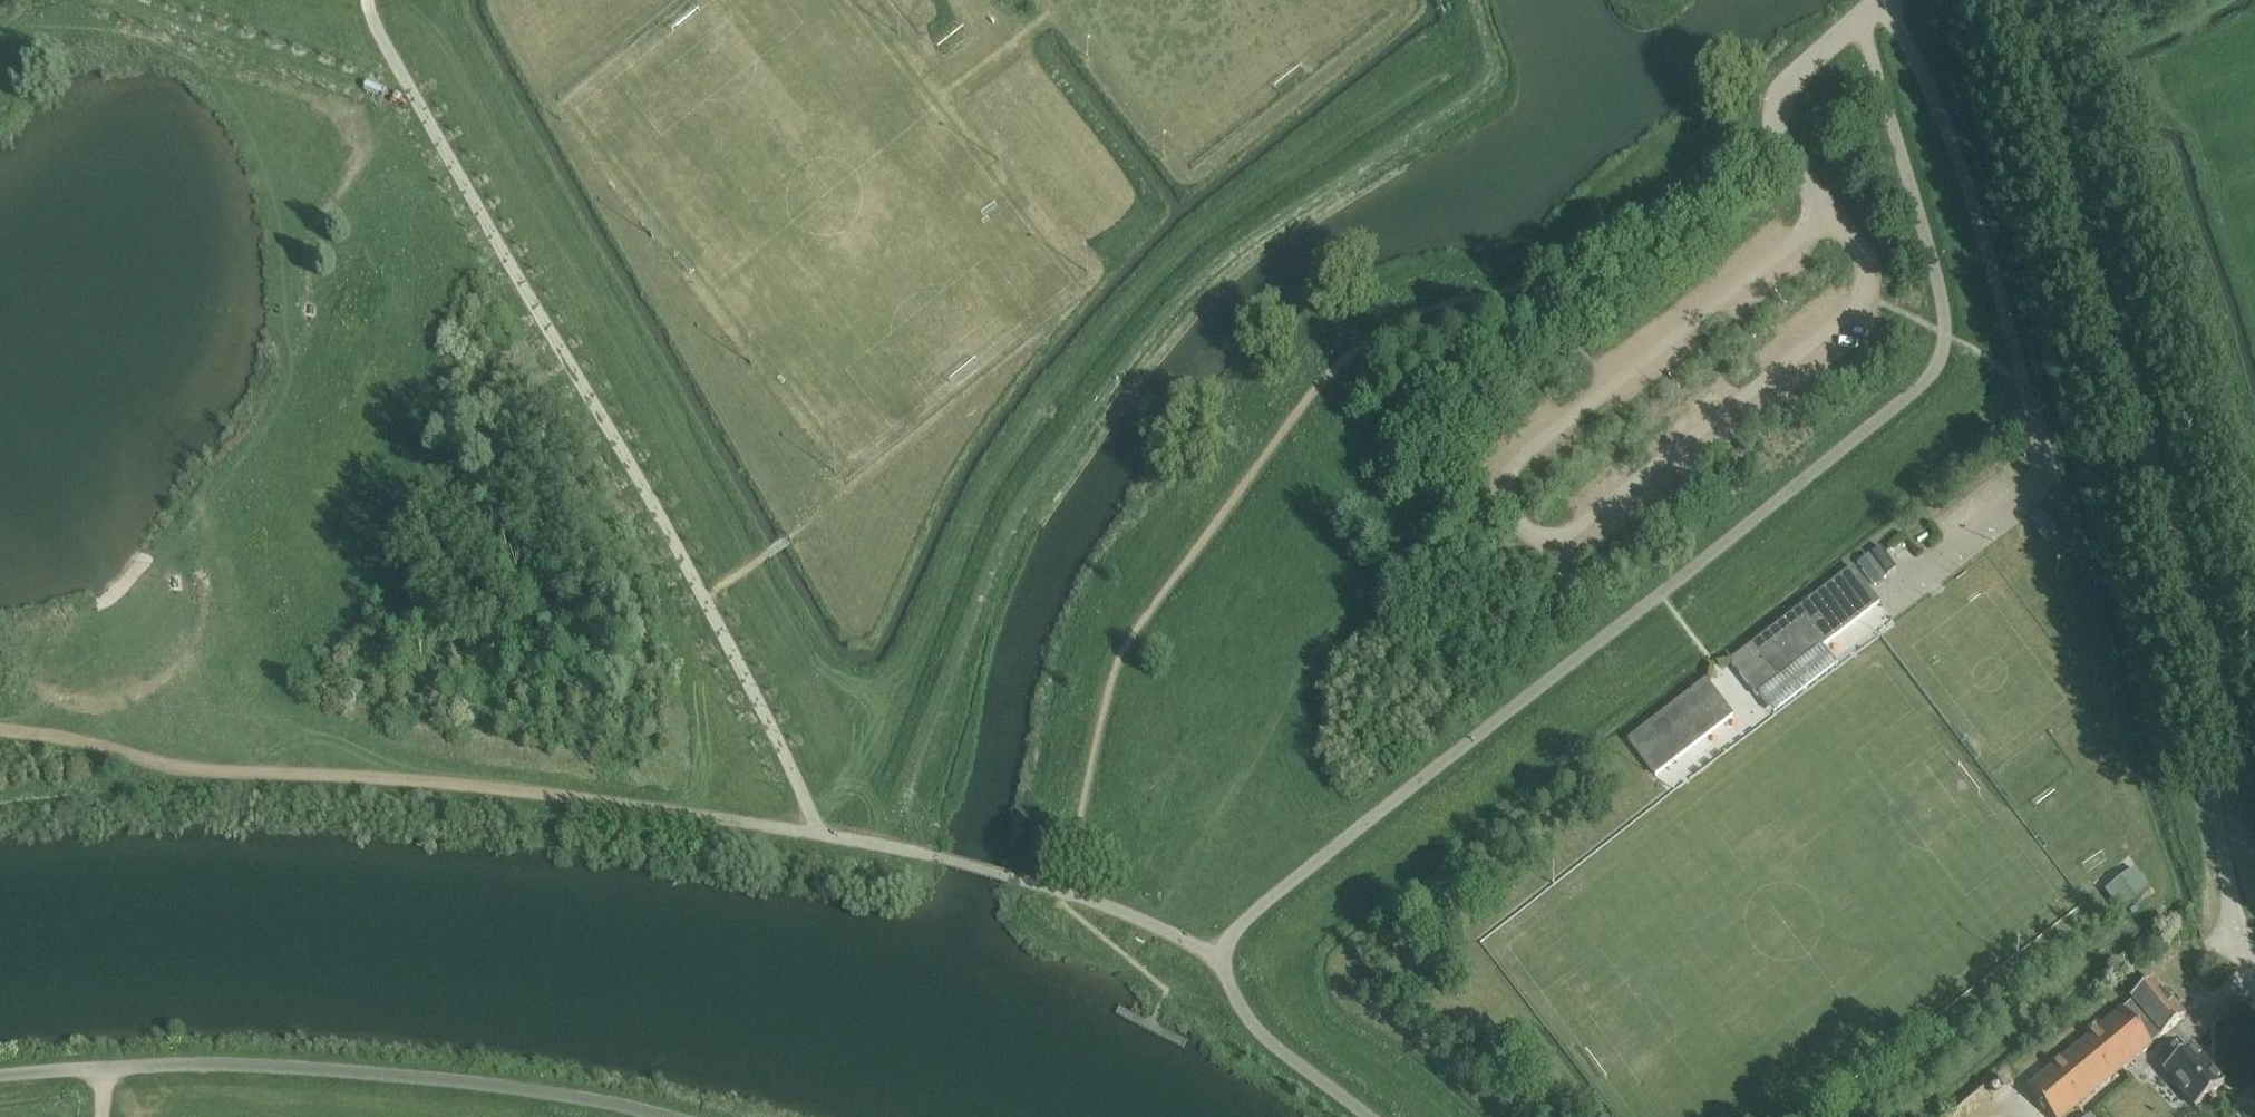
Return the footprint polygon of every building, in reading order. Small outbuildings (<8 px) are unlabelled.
[(1875,588),(1886,579),(1869,557),(1858,566),(1875,588)] [(1879,604),(1852,570),(1730,663),(1757,698),(1879,604)] [(1629,742),(1655,777),(1733,717),(1706,682),(1629,742)] [(2135,871),(2105,894),(2120,914),(2150,892),(2135,871)] [(2039,1080),(2027,1090),(2050,1116),(2068,1116),(2152,1047),(2151,1046),(2184,1019),(2152,982),(2130,1000),(2133,1003),(2123,1012),(2122,1011),(2039,1080)] [(2204,1040),(2181,1060),(2212,1097),(2235,1077),(2204,1040)]
